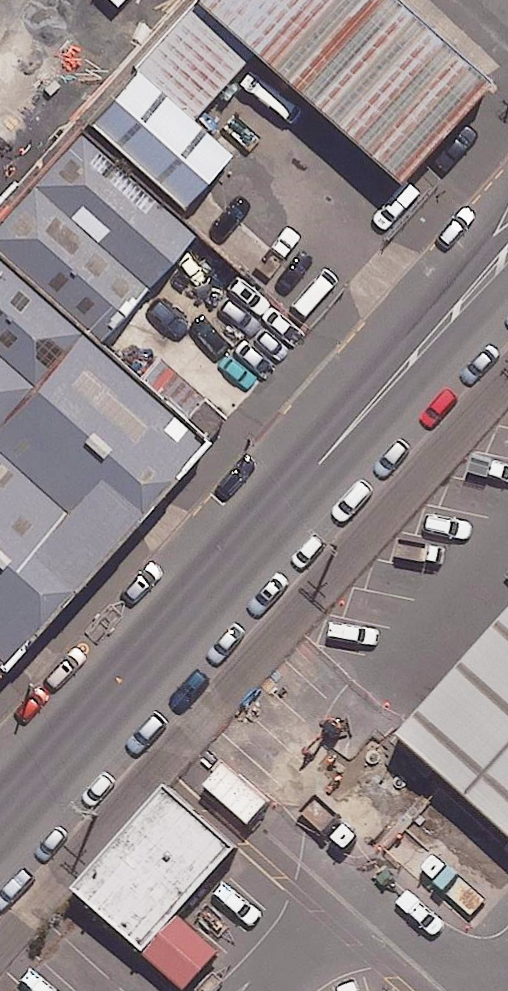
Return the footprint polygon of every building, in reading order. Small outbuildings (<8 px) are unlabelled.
[(415,0),(210,0),(409,179),(501,77),(415,0)] [(150,62),(93,125),(186,208),(242,145),(150,62)] [(93,125),(0,228),(0,232),(153,369),(248,264),(186,208),(93,125)] [(0,232),(0,406),(132,524),(219,428),(153,369),(0,232)] [(132,524),(0,406),(0,653),(8,661),(132,524)] [(391,731),(507,836),(507,600),(391,731)] [(0,653),(0,674),(10,663),(0,653)] [(256,849),(178,779),(88,880),(166,949),(256,849)] [(65,956),(34,990),(104,990),(65,956)]
